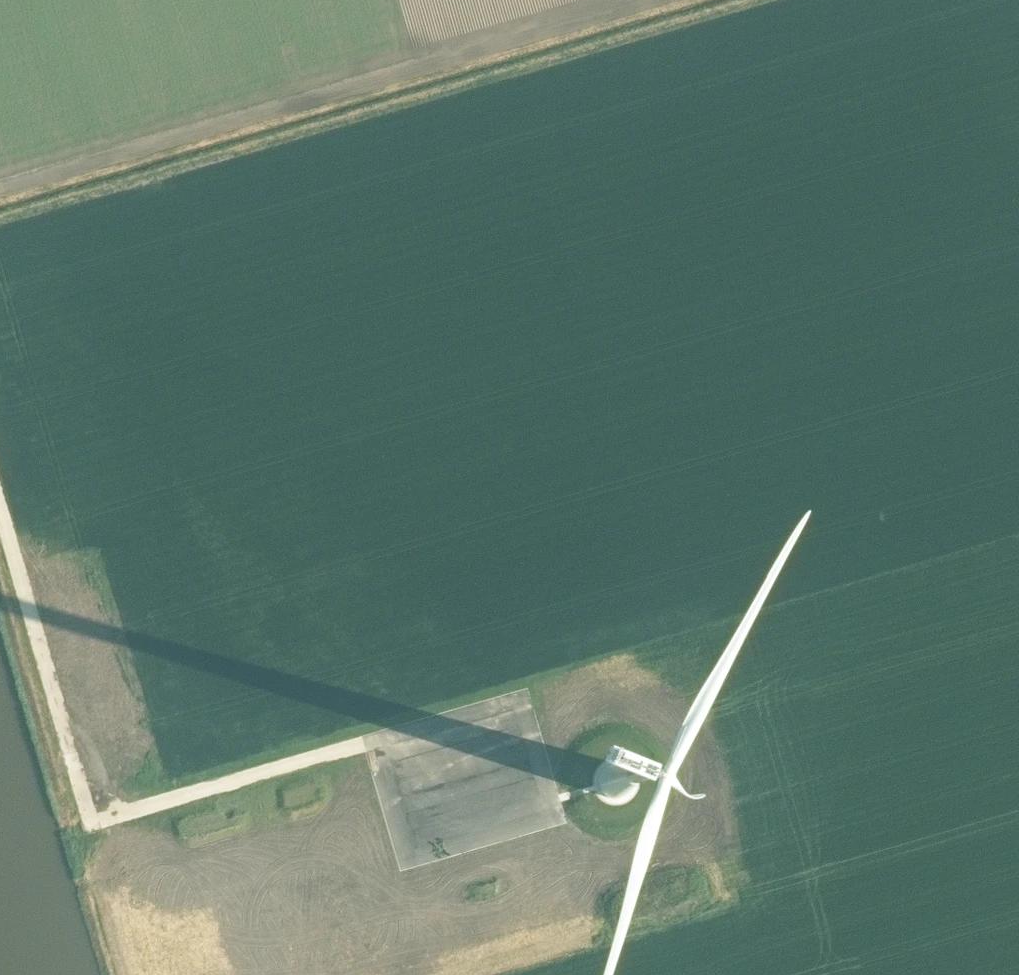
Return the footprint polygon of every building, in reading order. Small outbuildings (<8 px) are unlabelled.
[(598,779),(598,781),(598,783),(598,786),(599,788),(600,790),(601,792),(602,793),(604,795),(606,796),(608,797),(610,798),(612,799),(614,799),(617,799),(619,799),(621,798),(623,797),(625,796),(627,795),(629,793),(630,792),(631,790),(632,788),(633,785),(633,783),(634,781),(633,779),(633,777),(632,774),(631,772),(630,770),(629,769),(627,767),(625,766),(623,765),(621,764),(619,763),(617,763),(614,763),(612,763),(610,764),(608,765),(606,766),(604,767),(602,769),(601,770),(600,772),(599,774),(598,777),(598,779)]
